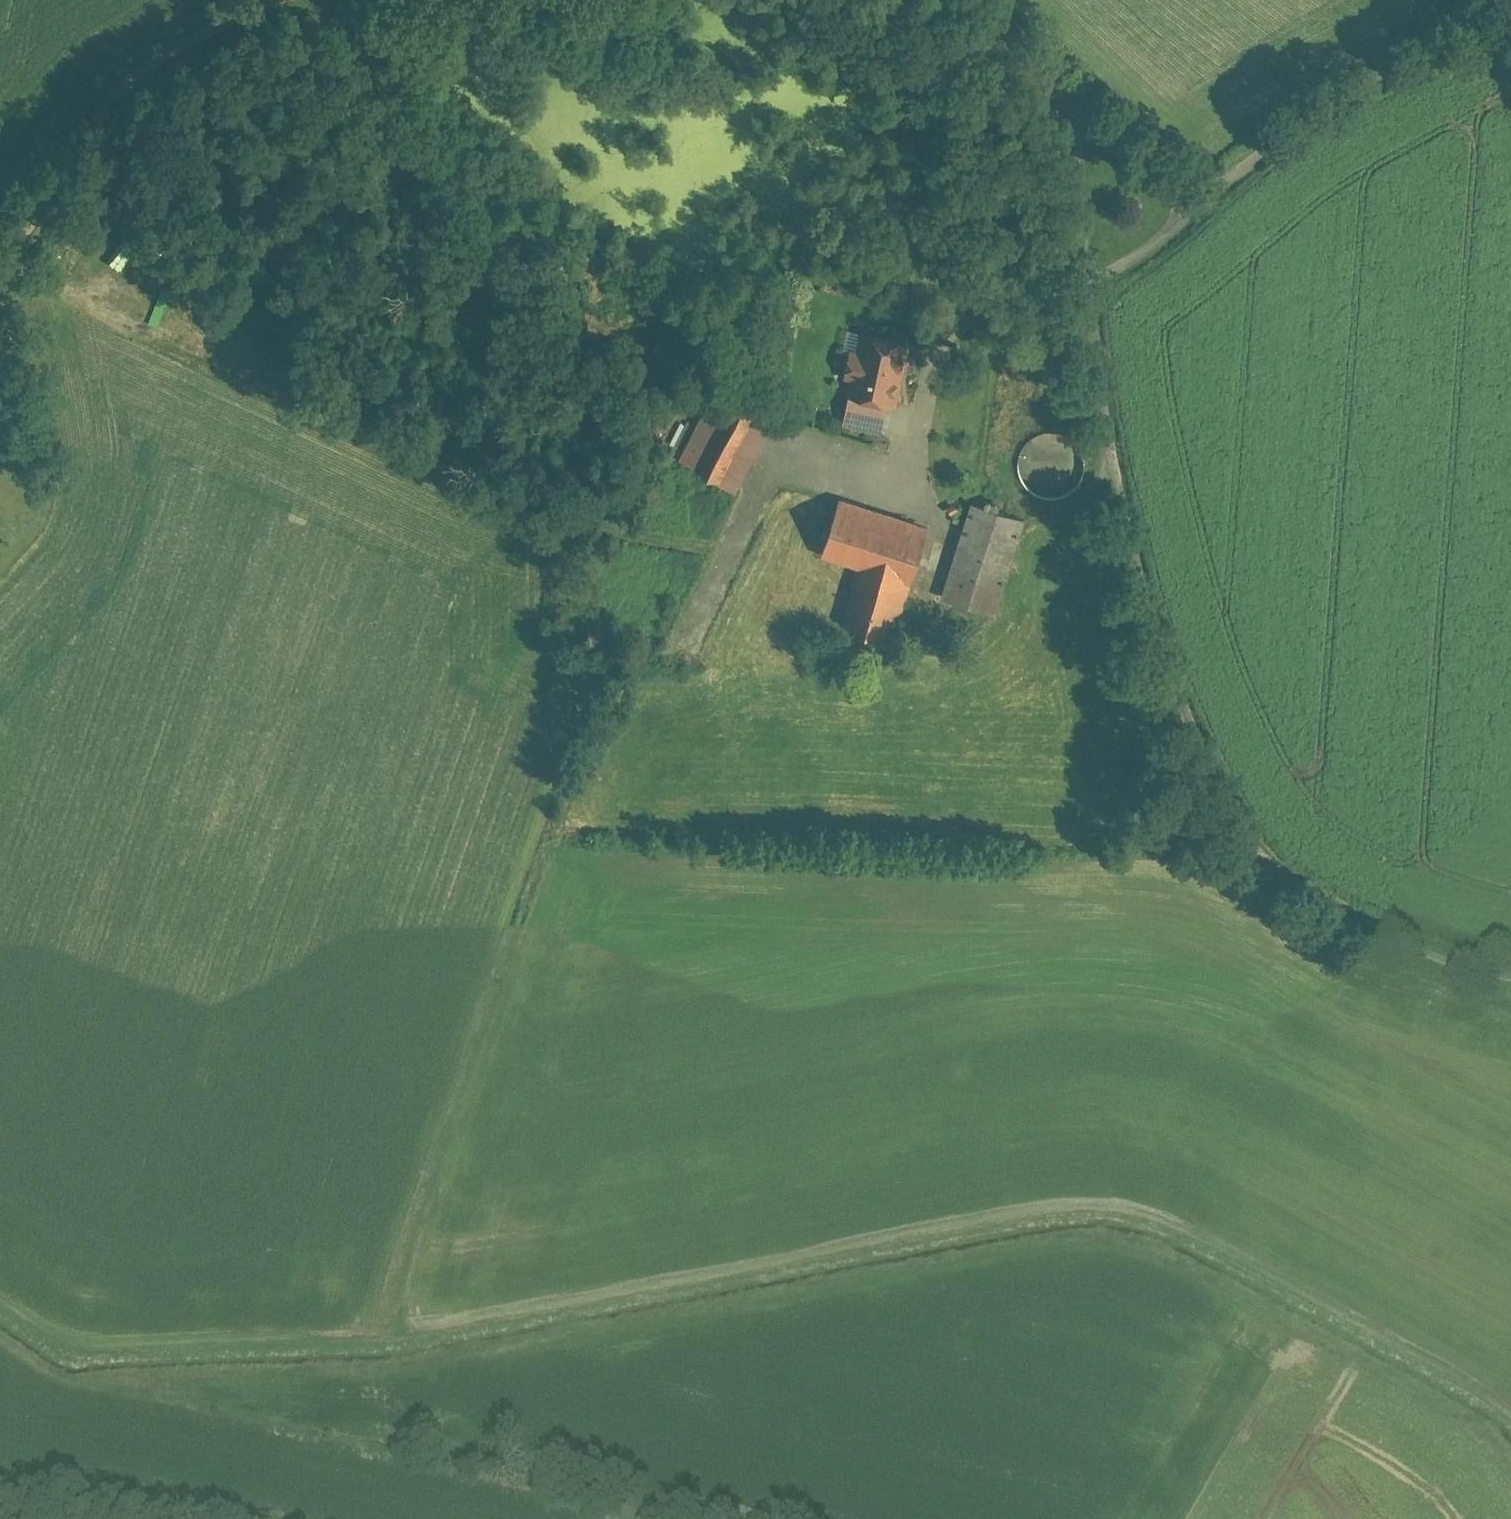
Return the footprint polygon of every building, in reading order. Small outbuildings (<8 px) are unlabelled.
[(115,272),(131,249),(120,242),(104,264),(115,272)] [(848,394),(841,424),(880,433),(889,398),(898,400),(912,342),(852,327),(837,391),(848,394)] [(685,460),(737,488),(771,424),(719,396),(685,460)] [(841,620),(896,637),(931,523),(838,495),(820,554),(858,565),(841,620)] [(970,500),(941,594),(997,612),(1027,518),(970,500)]
